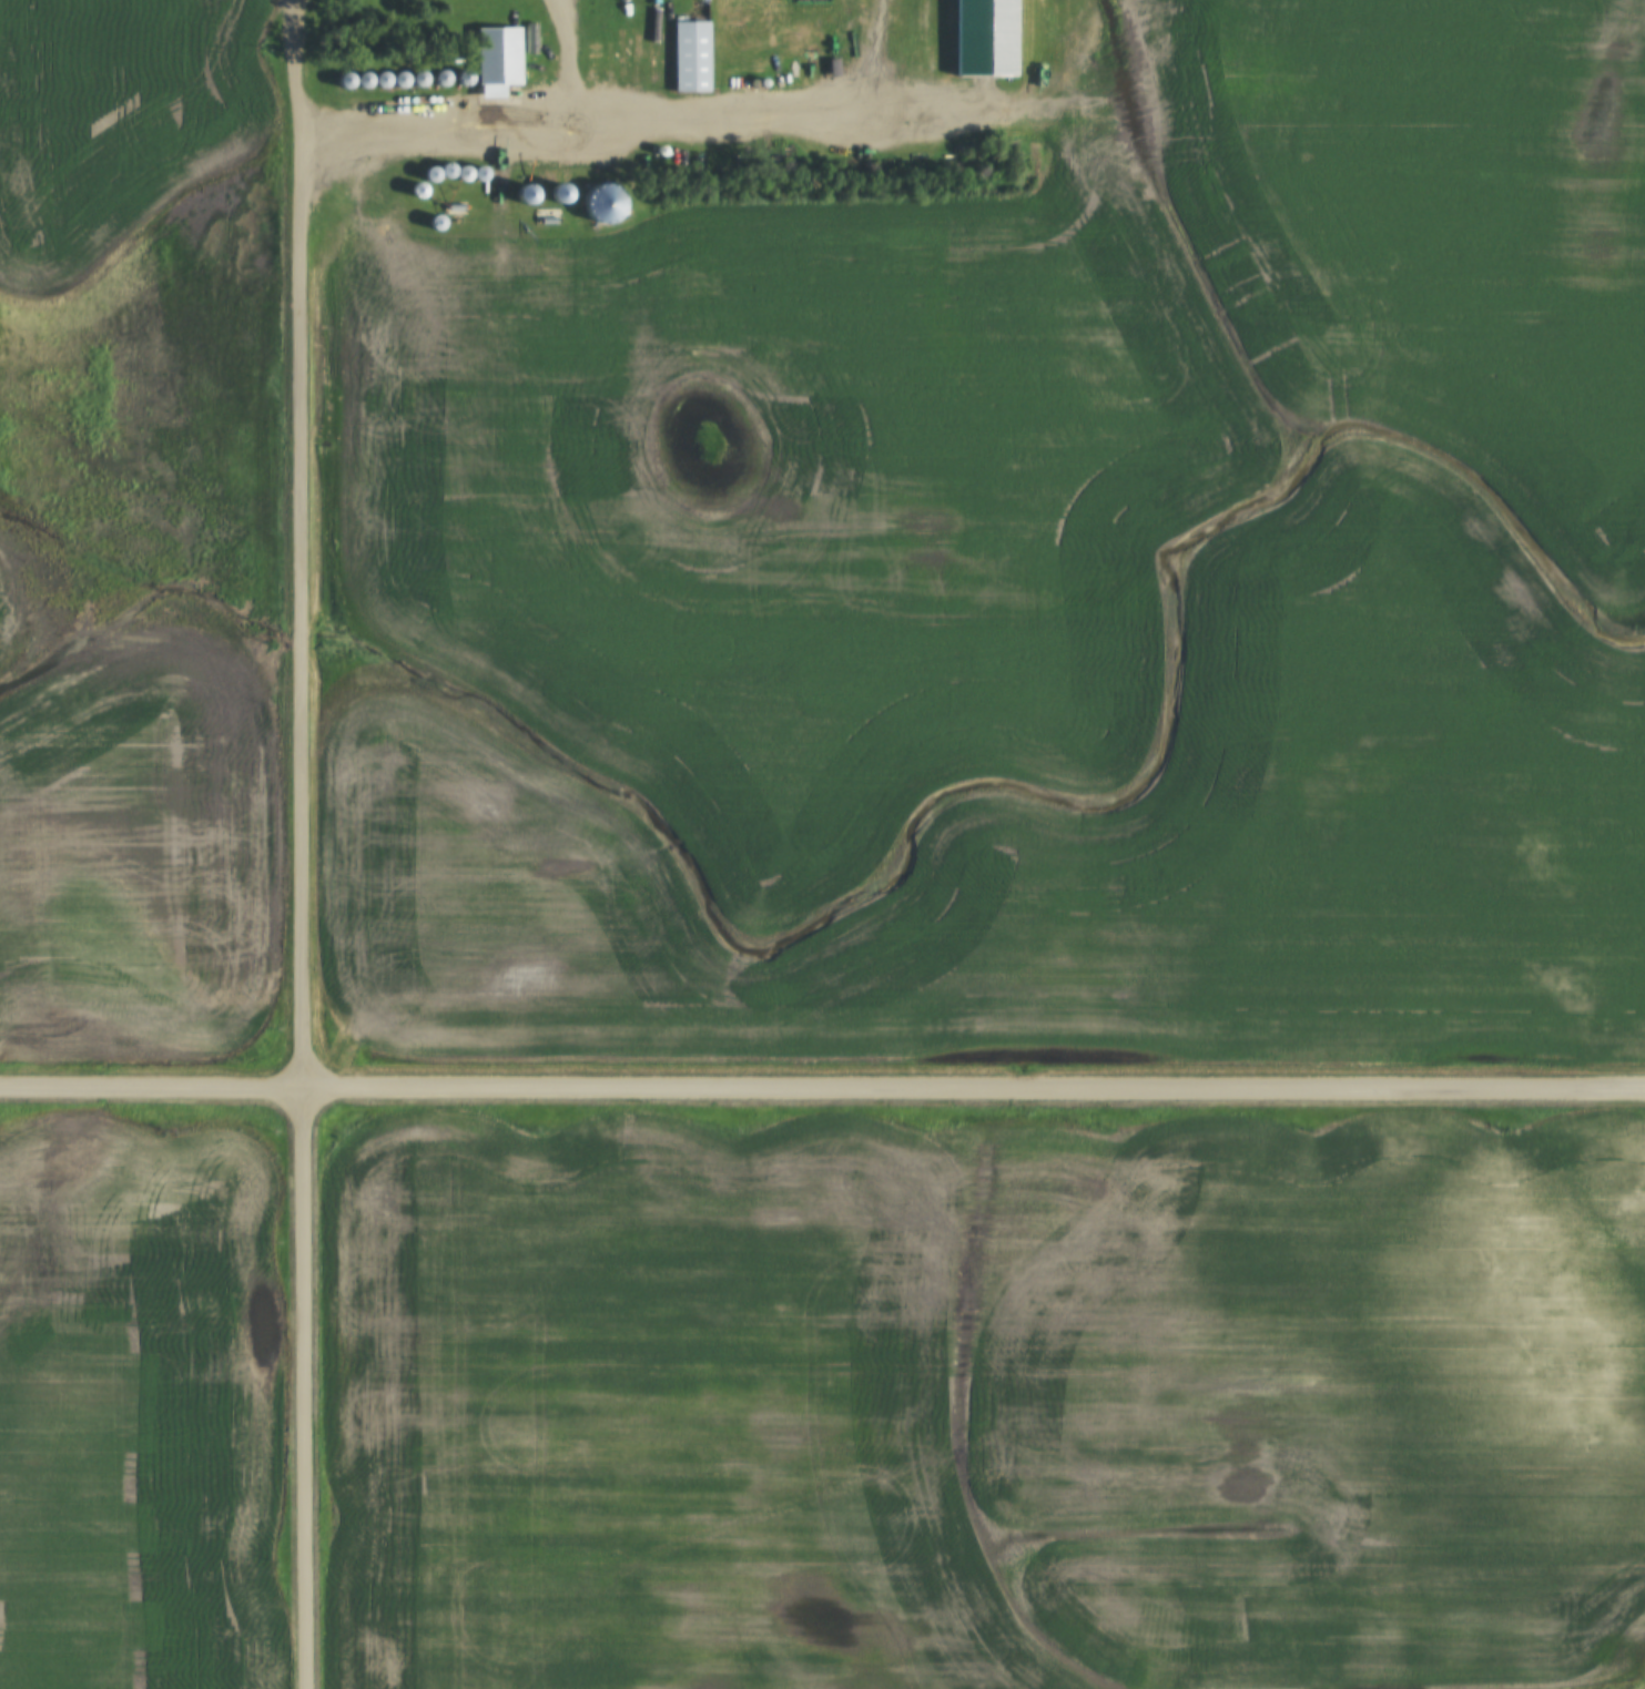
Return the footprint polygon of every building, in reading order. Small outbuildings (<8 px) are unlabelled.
[(674,22),(674,91),(710,91),(710,22),(674,22)] [(479,84),(521,84),(521,27),(479,27),(479,84)] [(572,189),(561,183),(553,197),(564,204),(572,189)] [(537,190),(527,184),(520,198),(530,204),(537,190)] [(615,194),(603,188),(591,212),(602,218),(615,194)]
